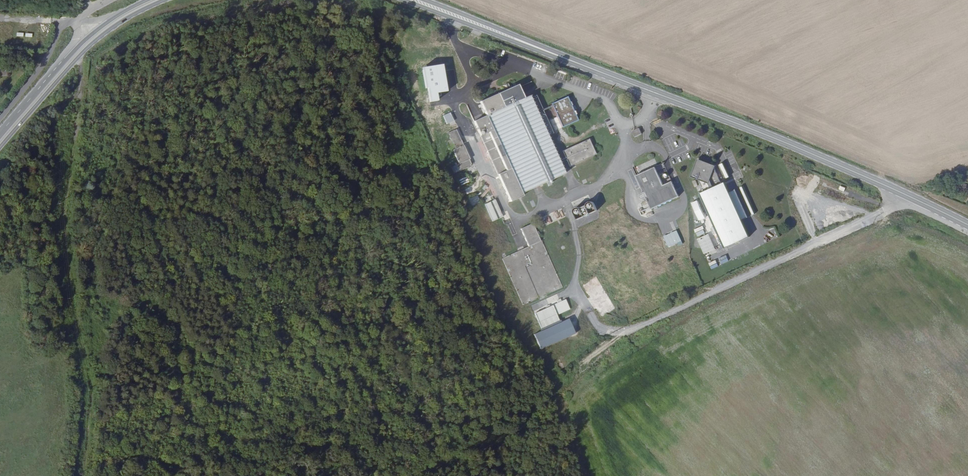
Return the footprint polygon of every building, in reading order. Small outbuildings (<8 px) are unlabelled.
[(409,31),(417,30),(417,29),(407,30),(410,49),(412,49),(409,31)] [(432,65),(429,50),(424,51),(422,51),(420,36),(422,35),(421,29),(417,30),(409,31),(412,49),(412,53),(420,52),(420,55),(423,73),(430,71),(430,72),(431,77),(434,96),(442,95),(446,94),(445,88),(443,89),(440,70),(435,70),(434,65),(432,65)] [(423,73),(420,55),(419,56),(422,74),(430,72),(430,71),(423,73)] [(442,96),(442,95),(434,96),(431,77),(430,77),(433,97),(442,96)] [(576,85),(577,79),(570,77),(569,82),(576,85)] [(510,90),(509,90),(507,91),(506,92),(505,91),(479,103),(485,116),(472,122),(505,195),(508,203),(521,197),(520,194),(563,174),(558,164),(557,161),(545,135),(551,132),(535,97),(530,100),(528,96),(523,99),(517,86),(510,89),(510,90)] [(548,104),(559,127),(575,120),(564,96),(548,104)] [(450,112),(442,115),(445,124),(453,121),(450,112)] [(641,135),(638,129),(631,132),(633,138),(641,135)] [(458,141),(453,130),(446,133),(449,140),(453,150),(451,150),(457,164),(456,165),(458,170),(458,171),(469,167),(469,165),(460,146),(462,146),(460,140),(458,141)] [(561,152),(564,158),(565,161),(568,166),(594,155),(587,140),(561,152)] [(468,160),(462,146),(460,146),(469,165),(470,165),(468,160)] [(720,185),(714,169),(712,166),(711,163),(708,164),(701,161),(698,162),(696,161),(690,177),(698,181),(703,193),(699,195),(723,249),(748,238),(741,221),(747,218),(734,191),(728,193),(724,183),(720,185)] [(108,172),(106,162),(95,164),(98,175),(108,172)] [(722,163),(719,164),(725,178),(728,177),(722,163)] [(678,197),(671,182),(662,186),(654,168),(635,176),(650,210),(678,197)] [(462,186),(469,182),(467,176),(459,180),(462,186)] [(476,197),(475,197),(474,197),(473,197),(472,196),(466,199),(465,200),(468,207),(469,208),(470,208),(478,205),(479,204),(479,203),(476,197)] [(495,199),(484,204),(491,221),(502,217),(495,199)] [(697,200),(690,203),(698,221),(705,218),(697,200)] [(586,204),(585,206),(585,207),(586,208),(580,210),(580,209),(579,209),(578,208),(577,208),(576,208),(575,208),(574,209),(573,211),(573,213),(576,220),(583,217),(588,214),(589,214),(589,215),(596,211),(593,204),(591,203),(590,202),(589,202),(587,203),(586,204)] [(539,242),(531,224),(519,230),(527,247),(501,259),(522,306),(561,288),(540,241),(539,242)] [(694,229),(697,236),(705,233),(702,226),(694,229)] [(676,232),(663,237),(667,248),(680,242),(676,232)] [(714,267),(728,261),(727,258),(718,262),(717,259),(711,261),(714,267)] [(599,276),(585,284),(603,317),(618,309),(599,276)] [(564,300),(559,302),(556,304),(552,306),(556,316),(568,310),(564,300)]
